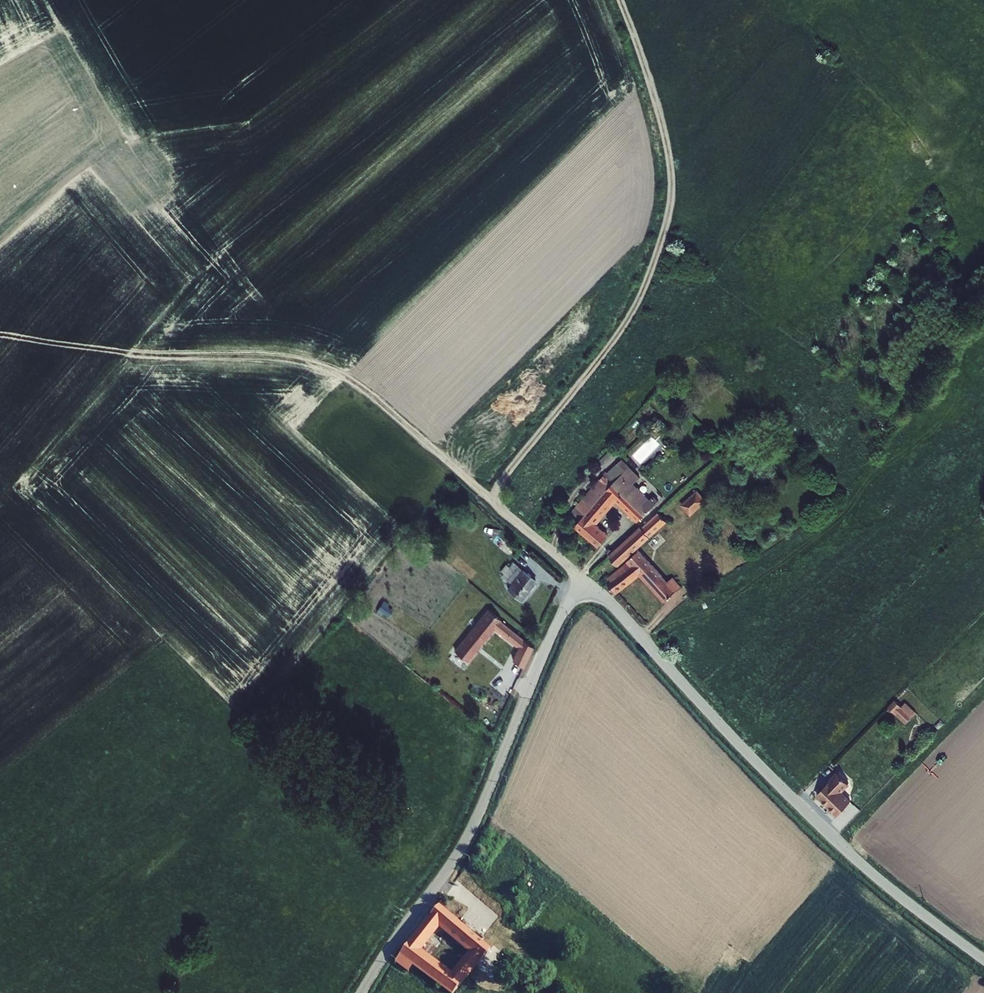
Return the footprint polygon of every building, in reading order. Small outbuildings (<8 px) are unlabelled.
[(641,461),(660,444),(655,437),(635,454),(641,461)] [(623,481),(636,467),(625,457),(612,471),(623,481)] [(646,521),(661,506),(651,496),(653,494),(640,483),(646,476),(636,467),(623,481),(612,471),(576,509),(585,517),(578,524),(600,544),(610,534),(597,522),(620,498),(646,521)] [(698,488),(681,504),(692,514),(708,499),(698,488)] [(643,524),(615,552),(622,560),(652,532),(651,531),(669,514),(661,506),(646,521),(643,524)] [(616,576),(612,578),(619,586),(642,567),(658,586),(667,596),(679,587),(671,577),(643,544),(631,555),(632,556),(618,568),(619,569),(614,574),(616,576)] [(525,562),(509,580),(522,591),(538,573),(525,562)] [(489,601),(458,644),(462,647),(471,653),(495,619),(519,640),(514,650),(525,658),(534,639),(501,613),(502,611),(489,601)] [(391,614),(394,607),(383,602),(380,610),(391,614)] [(894,701),(887,707),(904,724),(914,713),(904,703),(901,709),(894,701)] [(841,769),(819,791),(841,812),(854,798),(845,789),(853,780),(841,769)] [(451,985),(491,939),(437,894),(416,921),(400,945),(414,956),(451,985)]
